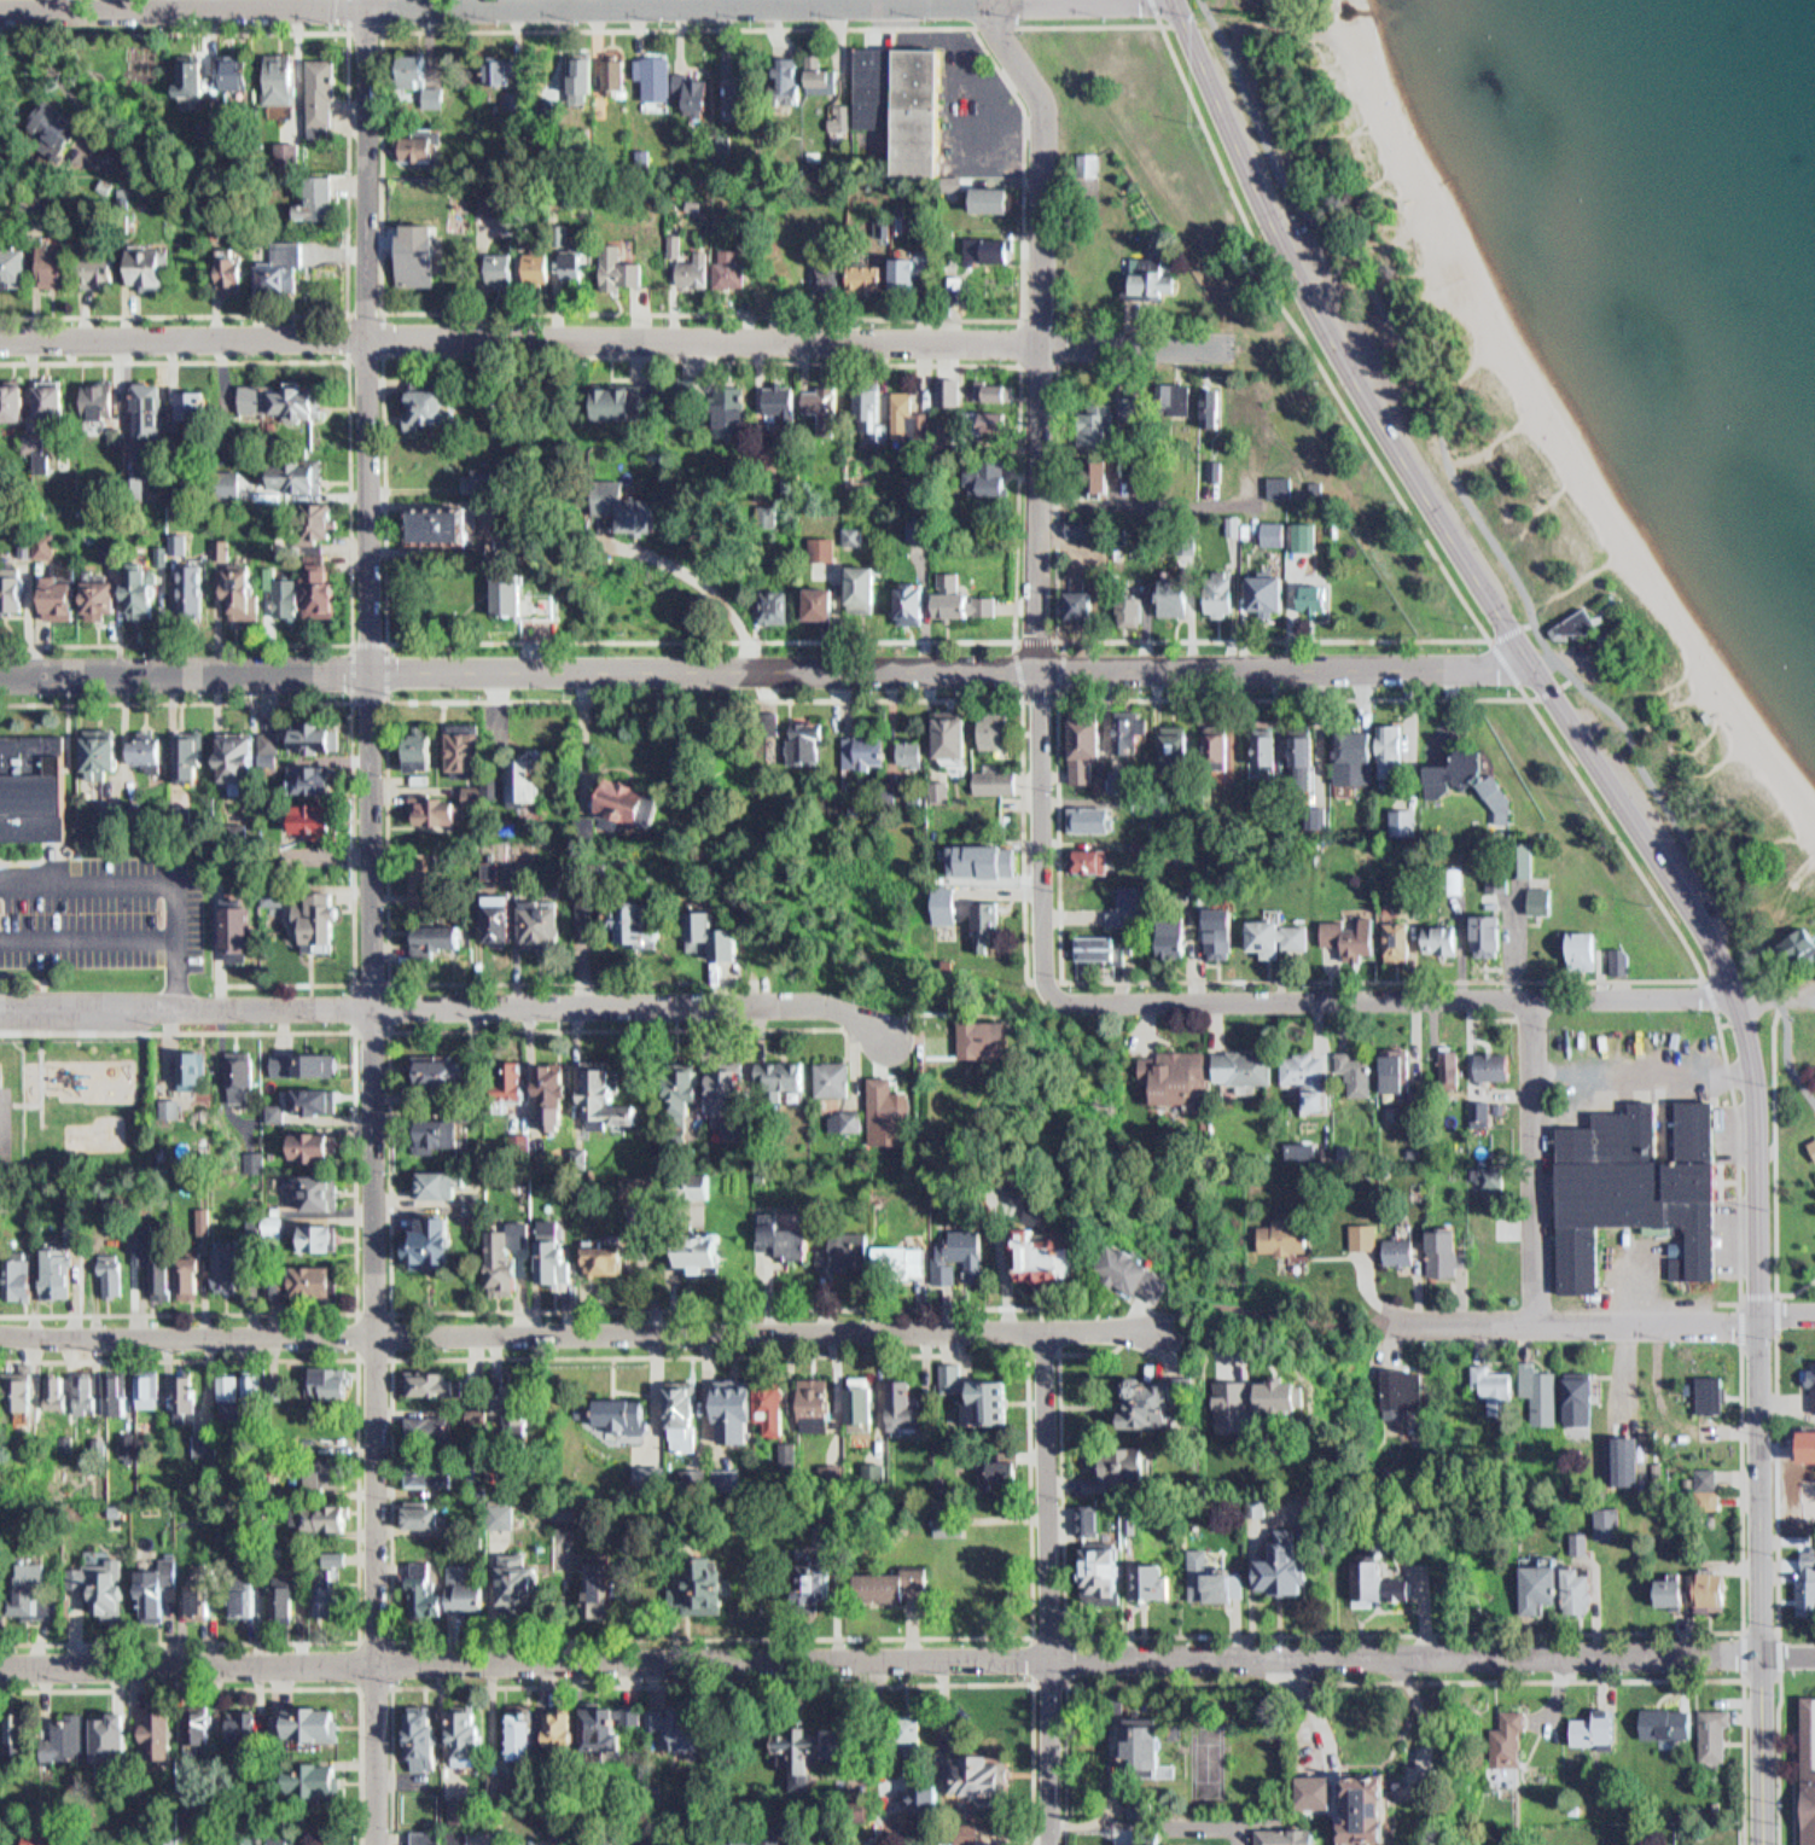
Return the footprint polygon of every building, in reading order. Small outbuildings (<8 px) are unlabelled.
[(606,43),(606,50),(600,50),(603,91),(622,91),(621,51),(613,51),(612,43),(606,43)] [(633,69),(633,50),(638,51),(638,47),(664,47),(664,92),(640,92),(640,69),(633,69)] [(902,47),(901,127),(855,127),(855,47),(902,47)] [(902,47),(955,47),(952,176),(901,175),(901,127),(902,47)] [(768,48),(768,95),(798,95),(798,85),(832,85),(832,59),(815,59),(815,48),(768,48)] [(298,90),(298,51),(269,51),(269,90),(298,90)] [(218,54),(217,88),(254,88),(254,55),(218,54)] [(390,56),(391,68),(391,83),(418,86),(419,57),(405,56),(390,56)] [(311,124),(339,124),(339,58),(311,58),(311,124)] [(499,58),(496,81),(515,83),(518,60),(499,58)] [(671,63),(671,88),(679,88),(680,115),(703,115),(702,72),(685,72),(685,63),(671,63)] [(498,101),(498,124),(518,124),(517,101),(517,74),(504,71),(504,78),(498,78),(498,101)] [(766,75),(742,74),(741,82),(731,82),(730,118),(765,119),(766,75)] [(448,87),(416,87),(416,105),(448,105),(448,87)] [(443,160),(442,134),(401,135),(402,162),(443,160)] [(1095,145),(1076,145),(1076,174),(1095,174),(1095,145)] [(306,170),(305,200),(293,200),(293,218),(339,219),(340,171),(306,170)] [(965,180),(964,203),(1008,204),(1010,181),(965,180)] [(1401,197),(1407,194),(1412,204),(1406,208),(1401,197)] [(871,213),(875,213),(875,216),(886,216),(886,198),(902,198),(902,228),(871,228),(871,213)] [(959,228),(958,266),(968,267),(970,256),(1008,258),(1010,231),(959,228)] [(446,284),(446,233),(406,233),(406,284),(446,284)] [(618,237),(595,237),(595,284),(615,284),(615,275),(639,275),(639,255),(618,256),(618,237)] [(593,281),(592,240),(574,241),(574,251),(565,252),(565,281),(593,281)] [(710,244),(734,243),(735,256),(743,256),(743,279),(711,280),(711,260),(710,244)] [(47,287),(80,287),(80,244),(47,244),(47,287)] [(1118,260),(1127,260),(1127,246),(1160,246),(1160,267),(1171,267),(1171,290),(1118,290),(1118,260)] [(39,247),(5,247),(5,285),(39,285),(39,247)] [(179,287),(181,249),(145,247),(143,285),(179,287)] [(247,247),(226,247),(226,292),(257,292),(257,255),(247,255),(247,247)] [(943,289),(943,249),(900,249),(900,289),(943,289)] [(501,250),(501,278),(520,278),(520,250),(501,250)] [(883,250),(883,273),(912,274),(913,251),(883,250)] [(674,251),(674,258),(663,258),(663,273),(693,273),(693,268),(702,268),(702,260),(691,260),(691,251),(674,251)] [(527,252),(527,282),(558,282),(558,252),(527,252)] [(878,257),(843,258),(844,286),(878,286),(878,257)] [(93,258),(93,284),(125,284),(125,258),(93,258)] [(268,260),(267,291),(306,292),(307,261),(268,260)] [(836,260),(810,261),(811,284),(838,281),(836,260)] [(940,269),(959,268),(960,290),(940,290),(940,269)] [(930,371),(930,398),(954,398),(954,371),(930,371)] [(970,371),(968,395),(1004,396),(1005,377),(984,376),(984,372),(970,371)] [(584,380),(583,413),(624,414),(626,406),(645,406),(646,373),(623,372),(622,380),(584,380)] [(760,403),(760,380),(769,380),(769,372),(779,372),(779,380),(791,380),(791,414),(776,414),(776,403),(760,403)] [(965,377),(940,377),(940,405),(965,405),(965,377)] [(1154,390),(1154,377),(1182,377),(1182,406),(1154,406),(1154,390)] [(1214,377),(1216,420),(1199,421),(1198,377),(1214,377)] [(123,379),(92,379),(92,415),(123,415),(123,379)] [(709,395),(722,396),(722,379),(740,380),(740,389),(744,389),(744,404),(739,404),(739,412),(734,411),(734,417),(731,417),(731,431),(708,430),(709,395)] [(798,382),(813,382),(813,379),(831,379),(832,429),(814,429),(813,402),(798,402),(798,382)] [(141,435),(170,435),(170,382),(141,382),(141,435)] [(423,422),(469,421),(469,382),(423,382),(423,422)] [(4,420),(34,420),(34,383),(4,383),(4,420)] [(74,383),(45,383),(45,420),(74,420),(74,383)] [(873,383),(853,383),(853,426),(871,426),(871,432),(884,432),(884,417),(873,417),(873,383)] [(247,384),(246,414),(330,416),(331,386),(247,384)] [(912,384),(889,384),(889,432),(924,432),(925,406),(912,406),(912,384)] [(1230,426),(1230,387),(1210,387),(1210,426),(1230,426)] [(1125,389),(1110,388),(1109,398),(1077,398),(1077,436),(1111,437),(1111,413),(1125,413),(1125,389)] [(215,389),(183,389),(184,418),(216,418),(215,389)] [(1128,395),(1128,420),(1153,420),(1153,395),(1128,395)] [(966,404),(995,404),(994,417),(982,417),(982,432),(966,432),(966,404)] [(1205,452),(1218,452),(1218,476),(1205,476),(1205,452)] [(1080,485),(1103,485),(1103,468),(1117,468),(1118,455),(1081,454),(1080,485)] [(977,455),(977,464),(965,464),(962,487),(997,490),(1000,456),(977,455)] [(293,486),(330,484),(329,463),(292,464),(293,486)] [(483,467),(483,492),(515,492),(515,467),(483,467)] [(1264,468),(1288,468),(1288,490),(1264,490),(1264,468)] [(247,469),(230,469),(230,496),(247,496),(247,469)] [(650,523),(607,520),(609,508),(587,507),(589,470),(617,472),(616,490),(651,493),(650,523)] [(1137,490),(1156,490),(1156,472),(1137,472),(1137,490)] [(1305,475),(1319,475),(1319,489),(1305,489),(1305,475)] [(1277,496),(1298,496),(1298,476),(1277,476),(1277,496)] [(413,500),(473,500),(473,532),(413,534),(413,500)] [(1064,532),(1060,511),(1087,506),(1090,529),(1064,532)] [(316,545),(316,525),(326,525),(327,508),(298,508),(298,545),(316,545)] [(904,508),(920,508),(921,529),(906,530),(904,508)] [(1223,510),(1223,530),(1238,530),(1238,510),(1223,510)] [(1258,513),(1280,513),(1280,537),(1258,537),(1258,513)] [(318,530),(341,529),(340,514),(317,515),(318,530)] [(1287,516),(1313,516),(1313,545),(1287,545),(1287,516)] [(839,520),(839,537),(861,539),(861,520),(839,520)] [(1292,544),(1292,520),(1266,520),(1266,544),(1292,544)] [(50,549),(50,528),(30,528),(30,551),(50,549)] [(805,530),(830,529),(831,553),(805,553),(805,530)] [(11,548),(10,531),(22,531),(23,548),(11,548)] [(220,548),(221,531),(204,531),(204,548),(220,548)] [(840,553),(866,553),(867,606),(840,606),(840,553)] [(149,561),(149,571),(153,571),(153,592),(149,592),(149,615),(121,615),(120,574),(126,574),(126,561),(149,561)] [(255,612),(255,576),(251,576),(251,561),(222,561),(222,588),(228,588),(228,612),(255,612)] [(299,563),(299,611),(336,610),(336,575),(326,575),(325,561),(299,563)] [(937,563),(937,586),(926,586),(927,610),(991,610),(991,588),(965,588),(965,584),(956,586),(956,563),(937,563)] [(1228,570),(1221,570),(1221,563),(1208,563),(1208,570),(1202,570),(1203,604),(1228,603),(1228,570)] [(202,604),(202,564),(175,564),(175,604),(202,604)] [(851,611),(885,611),(885,565),(851,565),(851,611)] [(167,614),(167,566),(140,566),(140,614),(167,614)] [(490,568),(491,606),(522,606),(522,612),(555,612),(555,584),(529,586),(529,566),(490,568)] [(18,604),(0,604),(0,567),(19,568),(18,604)] [(41,568),(40,611),(66,612),(66,604),(75,605),(75,575),(60,575),(60,569),(41,568)] [(266,569),(266,616),(290,616),(290,601),(295,601),(296,570),(266,569)] [(900,569),(901,575),(896,575),(896,582),(890,582),(890,615),(915,615),(915,575),(909,575),(909,569),(900,569)] [(1183,570),(1153,571),(1154,610),(1185,609),(1183,570)] [(1241,570),(1275,571),(1274,609),(1241,609),(1241,570)] [(83,575),(85,613),(101,613),(101,609),(114,609),(114,574),(83,575)] [(1140,575),(1139,612),(1110,612),(1110,575),(1140,575)] [(282,616),(307,616),(307,577),(282,577),(282,616)] [(784,616),(784,580),(755,580),(755,617),(784,616)] [(1064,580),(1065,613),(1094,612),(1093,580),(1064,580)] [(1322,580),(1297,580),(1297,609),(1322,609),(1322,580)] [(798,581),(831,581),(831,613),(799,613),(798,581)] [(935,617),(935,583),(906,583),(906,617),(935,617)] [(1106,588),(1079,588),(1079,617),(1106,617),(1106,588)] [(1548,621),(1583,599),(1595,619),(1580,629),(1553,628),(1548,621)] [(1565,642),(1606,629),(1599,608),(1558,621),(1565,642)] [(772,703),(754,703),(754,723),(772,722),(772,703)] [(1113,704),(1113,751),(1135,751),(1135,704),(1113,704)] [(930,705),(930,752),(961,751),(960,705),(930,705)] [(973,708),(975,740),(1002,739),(1001,706),(973,708)] [(1089,776),(1088,753),(1094,753),(1094,712),(1065,712),(1066,759),(1070,759),(1070,776),(1089,776)] [(285,718),(285,743),(335,743),(335,720),(315,720),(315,715),(302,715),(302,720),(285,718)] [(944,715),(944,755),(976,755),(976,715),(944,715)] [(441,716),(442,772),(478,772),(478,726),(469,726),(469,716),(441,716)] [(787,716),(787,753),(815,753),(815,728),(821,728),(821,716),(787,716)] [(1372,718),(1400,718),(1398,753),(1398,779),(1372,779),(1372,718)] [(1158,720),(1157,758),(1188,758),(1188,720),(1158,720)] [(1269,721),(1258,721),(1258,728),(1250,728),(1250,762),(1269,762),(1269,721)] [(76,723),(77,762),(82,762),(82,769),(98,769),(98,759),(111,759),(110,731),(99,731),(98,723),(76,723)] [(1363,752),(1367,752),(1367,776),(1331,776),(1331,724),(1363,723),(1363,752)] [(400,724),(399,762),(427,762),(429,724),(400,724)] [(214,727),(215,776),(252,776),(252,762),(258,762),(257,746),(252,747),(252,726),(214,727)] [(842,731),(843,758),(877,758),(875,726),(850,726),(850,731),(842,731)] [(1226,728),(1226,763),(1205,763),(1206,750),(1198,749),(1198,729),(1226,728)] [(1320,798),(1303,799),(1304,728),(1285,728),(1282,822),(1320,821),(1320,798)] [(1297,779),(1323,779),(1324,728),(1298,728),(1297,779)] [(124,729),(126,756),(136,756),(136,768),(157,768),(156,729),(124,729)] [(72,834),(0,834),(0,731),(72,731),(72,834)] [(168,732),(169,775),(191,775),(191,732),(168,732)] [(415,732),(415,770),(442,770),(442,732),(415,732)] [(1283,733),(1257,733),(1257,764),(1283,764),(1283,733)] [(206,735),(179,735),(179,781),(206,781),(206,735)] [(897,735),(897,762),(918,762),(918,735),(897,735)] [(1439,759),(1439,772),(1454,776),(1462,781),(1476,767),(1474,749),(1462,750),(1454,744),(1444,751),(1448,758),(1439,759)] [(507,746),(506,796),(537,796),(537,746),(507,746)] [(284,757),(284,785),(336,786),(336,766),(320,766),(320,758),(284,757)] [(1419,759),(1439,759),(1439,772),(1439,786),(1418,786),(1419,759)] [(972,763),(973,788),(1012,787),(1012,763),(972,763)] [(1093,768),(1093,782),(1104,782),(1104,768),(1093,768)] [(1488,768),(1473,778),(1488,801),(1488,820),(1507,820),(1507,793),(1488,768)] [(600,770),(588,805),(627,820),(639,785),(600,770)] [(878,775),(878,791),(891,790),(891,774),(878,775)] [(930,774),(930,792),(944,792),(944,774),(930,774)] [(624,776),(611,815),(658,831),(671,792),(624,776)] [(490,785),(471,786),(473,804),(509,801),(506,777),(489,778),(490,785)] [(405,786),(403,815),(471,816),(472,779),(452,778),(452,798),(440,798),(440,786),(405,786)] [(953,781),(935,781),(935,801),(953,801),(953,781)] [(93,793),(93,820),(110,820),(110,793),(93,793)] [(1066,798),(1066,827),(1106,826),(1106,821),(1112,821),(1112,809),(1105,809),(1104,797),(1066,798)] [(291,798),(291,822),(328,822),(330,798),(291,798)] [(1381,803),(1412,804),(1412,830),(1381,830),(1381,803)] [(1422,835),(1422,808),(1394,808),(1394,835),(1422,835)] [(978,839),(978,866),(1013,867),(1013,839),(978,839)] [(403,842),(402,895),(431,896),(432,881),(436,881),(437,843),(403,842)] [(1065,842),(1066,867),(1103,867),(1103,842),(1065,842)] [(1442,862),(1442,887),(1459,887),(1459,862),(1442,862)] [(1514,890),(1514,864),(1496,864),(1496,890),(1514,890)] [(950,878),(952,910),(933,912),(932,879),(950,878)] [(1141,878),(1141,920),(1104,920),(1104,901),(1113,900),(1113,878),(1141,878)] [(1545,907),(1537,907),(1537,914),(1531,914),(1530,908),(1524,907),(1524,879),(1545,879),(1545,907)] [(281,884),(283,920),(296,919),(296,941),(333,939),(331,883),(281,884)] [(1535,914),(1562,914),(1562,886),(1535,886),(1535,914)] [(485,896),(485,937),(510,937),(510,887),(489,887),(489,896),(485,896)] [(216,889),(216,953),(248,953),(248,889),(216,889)] [(518,894),(519,935),(559,933),(559,900),(541,901),(541,892),(518,894)] [(971,896),(972,944),(987,944),(987,929),(996,929),(996,896),(971,896)] [(600,898),(601,921),(610,921),(611,942),(646,941),(646,925),(638,925),(638,898),(600,898)] [(1241,914),(1240,945),(1256,945),(1256,951),(1275,951),(1275,944),(1305,944),(1305,918),(1278,918),(1278,900),(1260,900),(1260,914),(1241,914)] [(631,945),(678,945),(678,902),(631,901),(631,945)] [(1205,953),(1227,954),(1227,932),(1227,909),(1222,909),(1222,903),(1209,903),(1209,910),(1203,909),(1202,953),(1205,953)] [(680,908),(681,944),(704,943),(704,954),(728,954),(728,925),(708,926),(708,907),(680,908)] [(1462,909),(1462,948),(1493,948),(1493,909),(1462,909)] [(729,928),(729,910),(705,910),(706,951),(723,951),(723,960),(753,959),(753,928),(729,928)] [(1317,939),(1317,913),(1342,913),(1342,921),(1371,921),(1369,945),(1338,947),(1338,938),(1317,939)] [(1241,957),(1241,914),(1214,914),(1214,957),(1241,957)] [(405,915),(403,950),(437,951),(437,941),(459,942),(459,916),(405,915)] [(1195,956),(1195,915),(1168,915),(1168,956),(1195,956)] [(1479,957),(1512,957),(1512,915),(1479,915),(1479,957)] [(1179,916),(1179,955),(1153,955),(1153,916),(1179,916)] [(1379,916),(1402,916),(1402,954),(1379,955),(1379,916)] [(1418,945),(1418,918),(1453,918),(1452,945),(1418,945)] [(1768,943),(1786,968),(1814,948),(1814,938),(1801,919),(1768,943)] [(1391,961),(1417,961),(1417,922),(1391,922),(1391,961)] [(1064,925),(1065,966),(1075,965),(1075,953),(1109,951),(1109,955),(1122,955),(1122,938),(1110,938),(1110,929),(1074,930),(1074,924),(1064,925)] [(1590,925),(1592,964),(1560,964),(1560,926),(1590,925)] [(1611,932),(1574,931),(1573,968),(1610,969),(1611,932)] [(1605,941),(1605,971),(1622,971),(1622,941),(1605,941)] [(1617,974),(1636,974),(1636,949),(1617,949),(1617,974)] [(954,1019),(954,1053),(1004,1053),(1004,1019),(954,1019)] [(1034,1021),(977,1022),(978,1057),(1034,1057),(1034,1021)] [(1378,1041),(1402,1042),(1402,1088),(1377,1088),(1378,1041)] [(1297,1107),(1297,1077),(1276,1077),(1276,1050),(1288,1050),(1288,1042),(1310,1042),(1310,1050),(1320,1050),(1320,1107),(1297,1107)] [(1453,1042),(1453,1081),(1443,1081),(1442,1042),(1453,1042)] [(1202,1043),(1153,1043),(1153,1047),(1135,1047),(1135,1075),(1148,1076),(1148,1105),(1202,1105),(1202,1043)] [(1208,1043),(1208,1076),(1224,1076),(1224,1090),(1263,1090),(1263,1052),(1251,1052),(1251,1043),(1208,1043)] [(170,1046),(170,1084),(198,1084),(198,1046),(170,1046)] [(216,1046),(216,1078),(220,1078),(220,1093),(238,1093),(238,1078),(243,1078),(244,1046),(216,1046)] [(263,1046),(263,1070),(328,1070),(328,1046),(263,1046)] [(1471,1046),(1501,1046),(1503,1079),(1472,1081),(1471,1046)] [(455,1048),(455,1076),(403,1075),(403,1047),(455,1048)] [(1343,1051),(1343,1082),(1375,1082),(1375,1052),(1343,1051)] [(230,1101),(259,1101),(259,1055),(230,1055),(230,1101)] [(475,1086),(474,1056),(418,1057),(418,1088),(475,1086)] [(520,1057),(520,1090),(496,1090),(496,1057),(520,1057)] [(531,1058),(534,1119),(560,1119),(559,1088),(565,1088),(564,1063),(552,1063),(552,1057),(531,1058)] [(581,1058),(582,1123),(635,1122),(634,1092),(607,1093),(606,1057),(581,1058)] [(809,1058),(810,1093),(842,1092),(839,1057),(809,1058)] [(755,1059),(755,1090),(799,1090),(798,1058),(755,1059)] [(510,1060),(510,1097),(535,1097),(535,1060),(510,1060)] [(571,1129),(571,1097),(577,1097),(577,1064),(547,1065),(548,1129),(571,1129)] [(659,1065),(661,1128),(697,1128),(697,1064),(659,1065)] [(703,1065),(702,1127),(744,1127),(745,1065),(703,1065)] [(866,1073),(867,1125),(885,1125),(886,1140),(904,1140),(902,1090),(885,1090),(885,1073),(866,1073)] [(280,1082),(280,1104),(301,1104),(301,1111),(330,1111),(330,1082),(280,1082)] [(1466,1093),(1466,1113),(1484,1113),(1484,1093),(1466,1093)] [(1680,1218),(1590,1220),(1592,1287),(1555,1287),(1553,1121),(1589,1121),(1589,1104),(1622,1102),(1622,1095),(1650,1095),(1651,1150),(1663,1150),(1662,1095),(1706,1094),(1709,1271),(1668,1273),(1668,1249),(1681,1249),(1680,1218)] [(255,1098),(254,1114),(274,1114),(274,1098),(255,1098)] [(1496,1099),(1476,1099),(1476,1125),(1496,1125),(1496,1099)] [(831,1105),(832,1125),(855,1124),(854,1104),(831,1105)] [(453,1110),(453,1136),(408,1137),(407,1111),(453,1110)] [(285,1127),(285,1134),(279,1133),(279,1145),(284,1146),(284,1152),(325,1153),(326,1128),(285,1127)] [(1803,1135),(1814,1129),(1814,1156),(1814,1157),(1803,1135)] [(1418,1140),(1406,1140),(1406,1153),(1418,1152),(1418,1140)] [(564,1143),(564,1156),(582,1156),(582,1143),(564,1143)] [(1470,1182),(1468,1158),(1488,1158),(1488,1181),(1470,1182)] [(409,1165),(409,1191),(452,1192),(452,1165),(409,1165)] [(1509,1167),(1487,1167),(1487,1190),(1509,1190),(1509,1167)] [(705,1169),(705,1193),(688,1193),(687,1169),(705,1169)] [(285,1171),(286,1193),(296,1193),(296,1205),(330,1204),(328,1170),(285,1171)] [(97,1209),(97,1188),(121,1188),(120,1210),(97,1209)] [(455,1188),(454,1206),(476,1206),(476,1188),(455,1188)] [(124,1217),(124,1201),(111,1201),(111,1217),(124,1217)] [(235,1210),(235,1228),(254,1228),(254,1210),(235,1210)] [(411,1211),(411,1223),(405,1223),(405,1259),(444,1261),(446,1211),(411,1211)] [(768,1212),(767,1256),(792,1257),(792,1263),(820,1264),(821,1228),(795,1227),(796,1213),(768,1212)] [(1255,1246),(1255,1217),(1268,1217),(1268,1213),(1286,1213),(1287,1224),(1303,1223),(1303,1245),(1255,1246)] [(531,1215),(531,1244),(527,1244),(528,1276),(559,1275),(558,1235),(553,1235),(553,1215),(531,1215)] [(1348,1216),(1372,1216),(1373,1242),(1348,1242),(1348,1216)] [(296,1218),(296,1228),(290,1228),(290,1244),(332,1244),(332,1218),(296,1218)] [(579,1283),(578,1238),(568,1239),(568,1218),(547,1219),(548,1283),(579,1283)] [(118,1220),(118,1242),(129,1242),(130,1259),(144,1259),(144,1293),(164,1293),(164,1241),(146,1241),(146,1220),(118,1220)] [(1453,1270),(1426,1271),(1426,1226),(1435,1226),(1435,1221),(1453,1220),(1453,1270)] [(483,1222),(483,1285),(506,1285),(506,1269),(514,1269),(514,1256),(507,1256),(508,1222),(483,1222)] [(346,1225),(307,1225),(307,1252),(346,1252),(346,1225)] [(946,1286),(946,1244),(961,1244),(961,1227),(1000,1227),(1000,1284),(979,1284),(979,1264),(972,1264),(972,1286),(946,1286)] [(1412,1256),(1380,1256),(1380,1232),(1410,1230),(1412,1256)] [(210,1235),(210,1287),(232,1287),(232,1282),(240,1282),(240,1235),(210,1235)] [(824,1249),(824,1274),(840,1274),(840,1270),(874,1270),(874,1235),(837,1236),(837,1249),(824,1249)] [(688,1264),(690,1236),(732,1238),(731,1265),(688,1264)] [(1023,1242),(1023,1258),(1032,1258),(1031,1279),(1084,1280),(1084,1246),(1076,1246),(1076,1238),(1031,1238),(1031,1242),(1023,1242)] [(1423,1238),(1390,1238),(1390,1264),(1423,1264),(1423,1238)] [(41,1240),(41,1292),(65,1292),(66,1240),(41,1240)] [(1142,1245),(1148,1250),(1152,1245),(1167,1253),(1164,1257),(1182,1269),(1181,1271),(1199,1284),(1186,1305),(1165,1292),(1157,1296),(1123,1274),(1142,1245)] [(93,1246),(92,1267),(97,1267),(97,1291),(116,1291),(117,1253),(114,1253),(114,1247),(93,1246)] [(594,1247),(594,1274),(630,1275),(630,1247),(594,1247)] [(178,1249),(178,1292),(198,1292),(198,1270),(203,1270),(202,1249),(178,1249)] [(884,1250),(884,1273),(895,1273),(895,1250),(884,1250)] [(105,1254),(105,1297),(127,1297),(127,1254),(105,1254)] [(287,1288),(286,1259),(332,1258),(332,1288),(287,1288)] [(30,1291),(30,1265),(4,1265),(4,1291),(30,1291)] [(1516,1355),(1530,1355),(1530,1360),(1537,1360),(1537,1364),(1552,1364),(1552,1421),(1528,1421),(1526,1386),(1517,1387),(1516,1355)] [(1811,1355),(1814,1355),(1814,1408),(1810,1408),(1810,1384),(1802,1383),(1802,1363),(1811,1363),(1811,1355)] [(1467,1358),(1487,1357),(1487,1366),(1509,1366),(1511,1385),(1499,1385),(1500,1409),(1484,1409),(1484,1390),(1476,1390),(1476,1383),(1467,1383),(1467,1358)] [(308,1363),(309,1387),(318,1387),(318,1392),(344,1392),(344,1363),(308,1363)] [(1560,1363),(1560,1419),(1587,1419),(1587,1363),(1560,1363)] [(399,1366),(399,1389),(459,1387),(459,1374),(443,1375),(442,1366),(399,1366)] [(948,1366),(948,1393),(970,1393),(968,1366),(948,1366)] [(1378,1366),(1415,1366),(1415,1402),(1398,1402),(1398,1412),(1378,1412),(1378,1366)] [(70,1368),(70,1405),(95,1405),(95,1389),(92,1389),(91,1368),(70,1368)] [(100,1368),(99,1407),(124,1407),(124,1389),(122,1389),(123,1369),(100,1368)] [(240,1368),(239,1426),(254,1426),(254,1398),(262,1398),(262,1368),(240,1368)] [(1693,1368),(1693,1405),(1718,1405),(1718,1368),(1693,1368)] [(42,1370),(43,1402),(68,1402),(66,1369),(42,1370)] [(132,1369),(132,1399),(150,1399),(151,1369),(132,1369)] [(167,1369),(167,1415),(181,1415),(180,1405),(191,1405),(190,1369),(167,1369)] [(217,1370),(217,1414),(235,1414),(235,1370),(217,1370)] [(1602,1425),(1602,1374),(1575,1374),(1575,1425),(1602,1425)] [(35,1375),(35,1413),(13,1413),(13,1375),(35,1375)] [(82,1375),(82,1415),(103,1415),(103,1375),(82,1375)] [(1734,1412),(1734,1375),(1706,1375),(1706,1412),(1734,1412)] [(1272,1378),(1311,1377),(1313,1381),(1325,1381),(1326,1403),(1273,1405),(1272,1378)] [(854,1378),(854,1387),(850,1387),(850,1420),(877,1421),(877,1387),(865,1387),(865,1378),(854,1378)] [(805,1379),(804,1430),(833,1431),(834,1379),(805,1379)] [(895,1381),(895,1428),(931,1428),(931,1409),(923,1409),(924,1381),(895,1381)] [(508,1384),(510,1408),(528,1408),(528,1384),(508,1384)] [(981,1384),(981,1402),(977,1402),(977,1424),(1019,1424),(1019,1384),(981,1384)] [(1153,1384),(1152,1413),(1142,1413),(1142,1430),(1204,1430),(1204,1384),(1153,1384)] [(725,1386),(725,1444),(756,1444),(756,1424),(772,1424),(772,1438),(793,1438),(793,1386),(725,1386)] [(671,1389),(671,1428),(675,1428),(675,1450),(702,1450),(700,1416),(704,1416),(703,1389),(671,1389)] [(596,1419),(596,1398),(581,1398),(581,1419),(596,1419)] [(601,1401),(601,1408),(586,1408),(586,1422),(604,1422),(604,1439),(646,1441),(646,1402),(601,1401)] [(403,1412),(403,1444),(438,1443),(438,1412),(403,1412)] [(128,1425),(127,1450),(114,1449),(114,1425),(128,1425)] [(190,1428),(191,1448),(211,1448),(211,1428),(190,1428)] [(130,1430),(130,1448),(142,1448),(142,1430),(130,1430)] [(1602,1430),(1602,1482),(1633,1480),(1631,1430),(1602,1430)] [(1096,1479),(1096,1494),(1145,1494),(1145,1486),(1164,1486),(1164,1449),(1110,1449),(1110,1479),(1096,1479)] [(314,1455),(314,1483),(344,1482),(344,1455),(314,1455)] [(446,1455),(446,1479),(403,1479),(403,1455),(446,1455)] [(1691,1461),(1691,1485),(1697,1485),(1697,1500),(1715,1501),(1715,1461),(1691,1461)] [(996,1462),(996,1484),(1029,1484),(1029,1462),(996,1462)] [(1796,1477),(1790,1477),(1791,1514),(1814,1513),(1814,1465),(1794,1466),(1796,1477)] [(636,1466),(638,1485),(665,1484),(664,1466),(636,1466)] [(1555,1472),(1567,1472),(1567,1483),(1555,1483),(1555,1472)] [(460,1479),(460,1490),(482,1490),(482,1479),(460,1479)] [(1245,1489),(1246,1511),(1264,1509),(1263,1488),(1245,1489)] [(400,1497),(400,1521),(442,1521),(442,1497),(400,1497)] [(304,1501),(304,1525),(349,1524),(348,1501),(304,1501)] [(1086,1507),(1086,1536),(1092,1536),(1092,1548),(1106,1548),(1107,1537),(1110,1537),(1110,1507),(1086,1507)] [(1601,1507),(1601,1539),(1627,1539),(1627,1507),(1601,1507)] [(452,1511),(452,1529),(472,1530),(473,1511),(452,1511)] [(943,1517),(943,1536),(970,1536),(968,1517),(943,1517)] [(1246,1553),(1262,1553),(1262,1535),(1268,1535),(1268,1520),(1288,1520),(1288,1550),(1299,1550),(1299,1588),(1246,1588),(1246,1553)] [(1565,1527),(1566,1548),(1584,1548),(1584,1526),(1565,1527)] [(847,1527),(848,1602),(811,1604),(810,1529),(847,1527)] [(1591,1534),(1575,1534),(1575,1562),(1591,1562),(1591,1534)] [(319,1544),(319,1559),(344,1558),(344,1544),(319,1544)] [(1797,1546),(1798,1571),(1791,1571),(1792,1613),(1814,1613),(1814,1545),(1797,1546)] [(135,1564),(135,1591),(141,1591),(141,1613),(167,1613),(165,1582),(175,1582),(175,1546),(161,1546),(159,1550),(156,1550),(156,1564),(135,1564)] [(507,1552),(507,1602),(547,1601),(547,1564),(531,1564),(531,1550),(507,1552)] [(1551,1552),(1552,1596),(1536,1596),(1536,1607),(1523,1607),(1522,1552),(1551,1552)] [(350,1564),(350,1553),(328,1553),(328,1564),(350,1564)] [(403,1553),(403,1581),(409,1581),(409,1612),(443,1612),(443,1591),(435,1591),(436,1575),(430,1575),(430,1553),(403,1553)] [(1174,1566),(1125,1567),(1125,1554),(1100,1554),(1101,1599),(1134,1599),(1134,1588),(1138,1588),(1138,1599),(1174,1599),(1174,1566)] [(17,1556),(17,1611),(53,1611),(53,1575),(41,1575),(41,1556),(17,1556)] [(694,1556),(694,1583),(700,1583),(700,1613),(732,1613),(732,1607),(737,1607),(737,1556),(694,1556)] [(1345,1556),(1368,1556),(1368,1570),(1406,1570),(1406,1594),(1368,1594),(1368,1600),(1346,1600),(1345,1556)] [(121,1613),(121,1593),(124,1593),(124,1577),(117,1577),(117,1564),(98,1564),(98,1558),(68,1558),(69,1583),(89,1583),(89,1606),(103,1605),(103,1613),(121,1613)] [(184,1558),(182,1608),(206,1608),(208,1582),(203,1582),(203,1558),(184,1558)] [(1554,1560),(1559,1607),(1578,1606),(1578,1601),(1586,1600),(1583,1565),(1572,1566),(1572,1559),(1554,1560)] [(309,1562),(310,1608),(333,1608),(333,1579),(331,1579),(331,1562),(309,1562)] [(450,1562),(452,1581),(466,1589),(466,1606),(494,1606),(494,1581),(473,1581),(473,1562),(450,1562)] [(619,1564),(621,1614),(592,1614),(591,1565),(619,1564)] [(1599,1574),(1589,1574),(1589,1566),(1569,1566),(1569,1614),(1599,1614),(1599,1574)] [(1689,1567),(1689,1600),(1722,1600),(1722,1567),(1689,1567)] [(937,1568),(913,1568),(913,1575),(878,1575),(879,1605),(919,1605),(919,1599),(937,1599),(937,1568)] [(344,1617),(344,1570),(322,1570),(322,1617),(344,1617)] [(1252,1570),(1196,1570),(1196,1602),(1252,1602),(1252,1570)] [(267,1572),(267,1610),(290,1610),(290,1579),(284,1579),(284,1572),(267,1572)] [(1681,1573),(1681,1601),(1651,1601),(1650,1573),(1681,1573)] [(235,1581),(235,1610),(255,1610),(255,1579),(235,1581)] [(1662,1579),(1662,1610),(1697,1610),(1697,1579),(1662,1579)] [(1810,1696),(1806,1704),(1810,1844),(1814,1844),(1814,1696),(1810,1696)] [(1565,1711),(1586,1711),(1586,1699),(1607,1699),(1607,1736),(1565,1736),(1565,1711)] [(1636,1700),(1636,1733),(1685,1731),(1685,1699),(1636,1700)] [(132,1700),(132,1722),(140,1722),(140,1738),(169,1738),(169,1706),(149,1706),(149,1700),(132,1700)] [(287,1703),(287,1735),(338,1735),(338,1704),(287,1703)] [(1493,1703),(1493,1719),(1482,1719),(1484,1777),(1511,1777),(1509,1721),(1519,1721),(1519,1703),(1493,1703)] [(1695,1703),(1697,1757),(1722,1757),(1722,1703),(1695,1703)] [(223,1704),(223,1735),(252,1735),(252,1704),(223,1704)] [(28,1748),(0,1747),(0,1731),(2,1731),(4,1705),(28,1705),(28,1748)] [(88,1712),(89,1763),(130,1763),(129,1705),(114,1705),(114,1712),(88,1712)] [(180,1705),(180,1735),(209,1734),(209,1705),(180,1705)] [(511,1705),(511,1751),(539,1751),(539,1705),(511,1705)] [(552,1705),(551,1745),(582,1745),(582,1728),(576,1728),(577,1705),(552,1705)] [(409,1706),(409,1760),(440,1760),(440,1712),(435,1712),(435,1706),(409,1706)] [(452,1706),(452,1757),(484,1757),(484,1718),(478,1718),(478,1706),(452,1706)] [(627,1706),(627,1724),(650,1724),(650,1706),(627,1706)] [(78,1707),(80,1752),(48,1753),(47,1715),(57,1713),(56,1707),(78,1707)] [(591,1709),(622,1709),(622,1739),(592,1739),(591,1709)] [(664,1709),(664,1758),(717,1758),(717,1729),(694,1730),(694,1709),(664,1709)] [(1502,1759),(1531,1760),(1532,1710),(1503,1709),(1502,1759)] [(1580,1718),(1580,1745),(1624,1745),(1624,1709),(1598,1709),(1598,1718),(1580,1718)] [(234,1742),(265,1742),(265,1710),(234,1710),(234,1742)] [(1136,1719),(1136,1779),(1175,1779),(1174,1719),(1136,1719)] [(942,1812),(901,1812),(901,1722),(927,1722),(927,1769),(942,1769),(942,1812)] [(770,1730),(825,1729),(825,1733),(860,1733),(860,1768),(833,1769),(834,1800),(798,1802),(798,1765),(770,1765),(770,1730)] [(949,1756),(949,1793),(1022,1794),(1022,1763),(1005,1763),(1005,1756),(949,1756)] [(291,1758),(291,1789),(337,1791),(338,1758),(291,1758)] [(1314,1776),(1373,1776),(1373,1793),(1385,1793),(1385,1831),(1373,1831),(1373,1841),(1326,1843),(1326,1805),(1314,1805),(1314,1776)] [(1362,1844),(1412,1844),(1412,1778),(1362,1778),(1362,1844)] [(1298,1821),(1249,1822),(1249,1844),(1298,1844),(1298,1821)] [(467,1823),(467,1844),(411,1844),(411,1824),(467,1823)] [(975,1823),(975,1844),(994,1844),(994,1823),(975,1823)] [(66,1827),(24,1826),(23,1844),(66,1844),(66,1827)] [(150,1829),(150,1844),(171,1844),(171,1829),(150,1829)] [(666,1832),(648,1833),(648,1844),(667,1844),(666,1832)]
